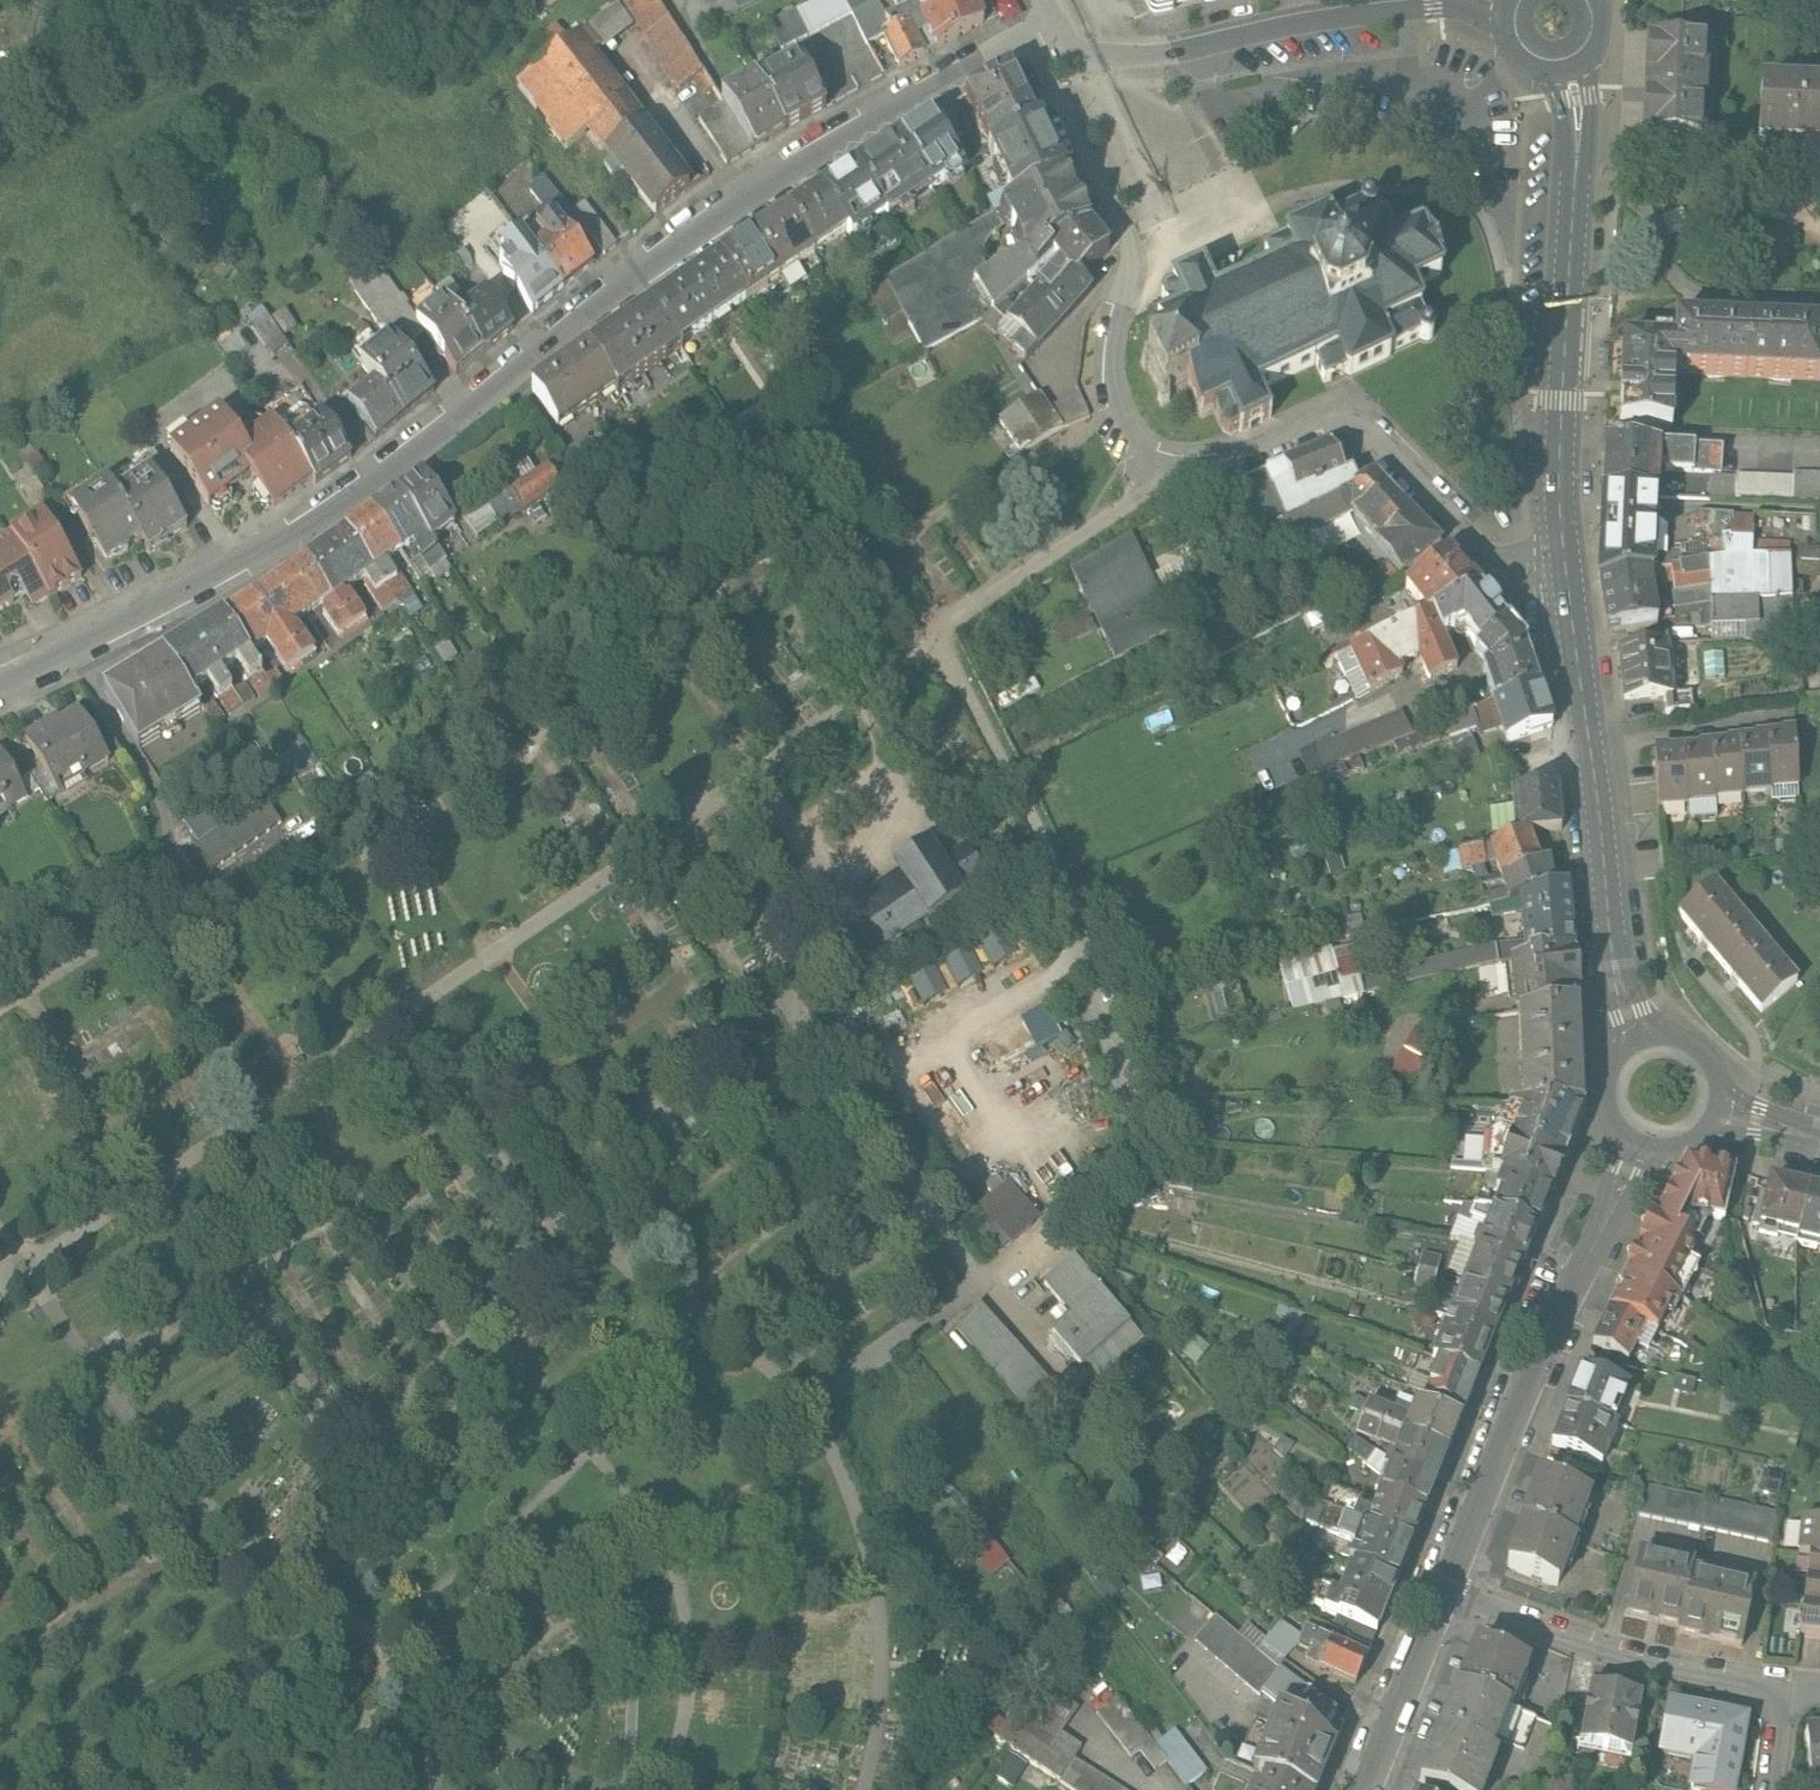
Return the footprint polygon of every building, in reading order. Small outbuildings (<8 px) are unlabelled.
[(654,0),(627,0),(616,7),(617,8),(626,22),(632,18),(656,2),(654,0)] [(731,0),(736,14),(760,2),(760,0),(731,0)] [(850,11),(872,0),(844,0),(850,11)] [(921,11),(922,13),(892,31),(883,35),(900,66),(984,19),(977,0),(951,0),(921,11)] [(918,4),(886,18),(885,19),(892,31),(922,13),(921,11),(951,0),(916,0),(918,4)] [(1156,13),(1195,2),(1202,0),(1150,0),(1156,13)] [(696,64),(656,2),(632,18),(672,80),(696,64)] [(617,8),(586,32),(601,51),(630,27),(626,22),(617,8)] [(881,8),(855,20),(869,43),(883,35),(892,31),(885,19),(886,18),(881,8)] [(798,12),(770,24),(781,50),(808,37),(798,12)] [(1745,16),(1735,17),(1736,25),(1745,24),(1745,16)] [(555,27),(526,50),(541,68),(569,45),(555,27)] [(1679,31),(1650,30),(1650,45),(1679,46),(1679,31)] [(541,68),(518,86),(567,149),(589,131),(608,153),(641,127),(588,61),(601,51),(586,32),(569,45),(541,68)] [(1679,46),(1650,45),(1646,139),(1702,142),(1706,47),(1679,46)] [(799,61),(756,83),(786,131),(826,108),(799,61)] [(696,64),(672,80),(679,89),(703,73),(696,64)] [(1009,70),(967,94),(994,147),(1037,124),(1009,70)] [(756,83),(754,80),(722,102),(723,104),(753,150),(786,131),(756,83)] [(1762,88),(1760,144),(1819,146),(1819,90),(1762,88)] [(723,104),(699,120),(728,165),(753,150),(723,104)] [(953,150),(930,116),(899,137),(929,182),(932,185),(960,166),(951,152),(953,150)] [(1061,176),(1037,124),(994,147),(990,149),(1015,202),(1061,176)] [(689,188),(641,127),(608,153),(612,159),(602,167),(610,177),(620,169),(656,214),(689,188)] [(899,137),(856,167),(886,211),(929,182),(899,137)] [(856,167),(821,190),(847,228),(852,234),(886,211),(856,167)] [(1015,202),(1002,210),(1014,231),(1009,233),(1013,239),(1006,243),(1013,254),(988,269),(973,278),(992,310),(993,309),(1028,278),(1042,265),(1052,256),(1048,251),(1047,249),(1048,249),(1089,226),(1061,176),(1015,202)] [(571,212),(544,177),(529,189),(548,214),(549,213),(561,229),(563,227),(574,240),(585,231),(571,212)] [(821,190),(788,212),(814,250),(847,228),(821,190)] [(1359,207),(1331,220),(1326,218),(1286,237),(1285,242),(1263,252),(1272,271),(1215,297),(1203,270),(1171,284),(1173,287),(1164,291),(1162,297),(1172,318),(1158,324),(1171,351),(1150,360),(1150,359),(1142,362),(1146,370),(1150,368),(1163,396),(1159,398),(1163,406),(1170,402),(1168,397),(1188,388),(1201,415),(1214,409),(1224,430),(1230,431),(1238,427),(1240,430),(1271,415),(1258,389),(1315,363),(1324,382),(1345,372),(1350,374),(1390,355),(1392,350),(1421,337),(1423,339),(1426,339),(1429,339),(1432,337),(1434,335),(1435,332),(1434,329),(1433,327),(1431,325),(1428,324),(1425,324),(1420,312),(1422,307),(1413,289),(1443,275),(1422,230),(1392,244),(1384,226),(1379,224),(1373,212),(1375,209),(1375,206),(1375,203),(1373,200),(1370,198),(1367,198),(1363,199),(1361,201),(1359,204),(1359,207)] [(616,246),(583,203),(571,212),(585,231),(604,255),(616,246)] [(814,250),(788,212),(754,236),(780,273),(814,250)] [(574,240),(563,227),(561,229),(549,213),(548,214),(522,235),(534,251),(563,287),(593,264),(574,240)] [(992,310),(973,278),(988,269),(982,260),(984,247),(989,237),(999,231),(990,216),(978,223),(884,280),(926,349),(985,317),(992,310)] [(1089,226),(1048,249),(1048,251),(1052,256),(1042,265),(1051,272),(1036,285),(1047,295),(1073,272),(1079,276),(1109,249),(1089,226)] [(754,236),(722,258),(747,296),(780,273),(754,236)] [(563,287),(534,251),(504,275),(513,286),(508,290),(515,300),(520,296),(532,311),(563,287)] [(747,296),(722,258),(687,281),(713,319),(747,296)] [(1036,285),(1028,278),(993,309),(1022,335),(1011,347),(1024,359),(1090,286),(1079,276),(1073,272),(1047,295),(1036,285)] [(449,278),(435,289),(444,300),(458,289),(449,278)] [(713,319),(687,281),(653,304),(678,341),(679,342),(713,319)] [(513,327),(485,292),(456,315),(484,350),(513,327)] [(456,315),(444,300),(417,322),(456,372),(484,350),(456,315)] [(653,304),(589,347),(613,380),(615,383),(629,374),(632,378),(668,354),(665,350),(678,341),(653,304)] [(286,340),(266,313),(250,324),(270,352),(286,340)] [(1675,321),(1674,344),(1673,371),(1819,376),(1819,345),(1819,327),(1675,321)] [(434,389),(392,338),(361,363),(375,380),(402,414),(434,389)] [(1674,344),(1622,342),(1619,424),(1671,426),(1673,371),(1674,344)] [(589,347),(533,385),(555,418),(570,409),(572,412),(601,392),(599,389),(613,380),(589,347)] [(375,380),(349,401),(376,435),(402,414),(375,380)] [(299,381),(263,407),(273,420),(286,437),(321,412),(299,381)] [(1080,392),(1064,399),(1066,405),(1074,421),(1091,415),(1080,392)] [(1042,393),(1003,417),(1019,443),(999,456),(1004,464),(1063,426),(1054,412),(1042,393)] [(1066,405),(1054,412),(1063,426),(1074,421),(1066,405)] [(351,454),(321,412),(286,437),(313,475),(316,478),(351,454)] [(220,413),(172,447),(209,501),(251,472),(273,503),(313,475),(286,437),(273,420),(241,442),(220,413)] [(1331,441),(1284,461),(1290,477),(1304,513),(1334,494),(1359,480),(1351,469),(1344,470),(1331,441)] [(1693,447),(1605,444),(1602,492),(1654,494),(1655,461),(1665,461),(1665,467),(1692,468),(1693,447)] [(173,476),(153,447),(140,456),(148,468),(160,486),(173,476)] [(1721,449),(1693,447),(1692,468),(1720,469),(1721,449)] [(524,480),(467,517),(478,532),(488,529),(501,520),(561,481),(549,465),(537,472),(528,459),(516,467),(524,480)] [(1287,520),(1273,483),(1290,477),(1284,461),(1229,484),(1250,542),(1267,533),(1266,530),(1287,520)] [(160,486),(148,468),(114,491),(142,534),(151,547),(185,524),(160,486)] [(437,491),(422,470),(397,489),(431,535),(454,518),(435,492),(437,491)] [(1389,488),(1373,473),(1359,480),(1334,494),(1304,513),(1295,518),(1302,536),(1353,511),(1354,511),(1363,505),(1389,488)] [(1735,475),(1735,477),(1710,476),(1709,496),(1814,500),(1819,500),(1819,473),(1793,473),(1793,476),(1735,475)] [(52,500),(36,476),(23,484),(39,508),(52,500)] [(114,491),(105,479),(91,488),(93,491),(73,504),(71,501),(69,503),(107,558),(119,550),(120,552),(126,548),(125,546),(142,534),(114,491)] [(1441,540),(1389,488),(1363,505),(1354,511),(1363,526),(1388,560),(1399,574),(1401,572),(1441,540)] [(431,535),(397,489),(372,507),(400,546),(415,535),(418,539),(418,546),(424,554),(438,544),(431,535)] [(1602,492),(1599,578),(1672,566),(1674,581),(1675,591),(1711,585),(1711,601),(1759,600),(1764,600),(1768,600),(1791,597),(1788,558),(1767,557),(1766,544),(1800,545),(1799,562),(1819,563),(1819,519),(1696,513),(1672,524),(1653,523),(1654,494),(1602,492)] [(372,507),(347,526),(386,581),(400,571),(395,563),(389,560),(386,556),(400,546),(372,507)] [(81,573),(43,513),(11,533),(33,568),(49,593),(81,573)] [(1302,536),(1295,518),(1268,535),(1281,566),(1279,568),(1288,585),(1304,578),(1308,576),(1301,560),(1311,556),(1302,536)] [(347,526),(307,554),(353,622),(362,616),(365,620),(368,617),(349,591),(343,590),(341,587),(364,571),(366,574),(365,579),(385,605),(389,602),(387,598),(394,593),(386,581),(347,526)] [(13,598),(11,595),(22,588),(16,578),(33,568),(11,533),(0,540),(0,607),(13,598)] [(1132,534),(1071,564),(1116,654),(1177,623),(1132,534)] [(438,544),(424,554),(435,569),(440,566),(438,562),(446,556),(438,544)] [(1450,550),(1429,568),(1406,585),(1425,609),(1426,610),(1431,607),(1432,609),(1481,586),(1479,583),(1481,582),(1475,576),(1473,575),(1460,560),(1459,561),(1450,550)] [(307,554),(281,572),(307,609),(319,601),(339,631),(353,622),(307,554)] [(1388,560),(1369,574),(1381,589),(1403,577),(1401,572),(1399,574),(1388,560)] [(1672,566),(1599,578),(1607,630),(1659,622),(1654,584),(1674,581),(1672,566)] [(49,593),(33,568),(16,578),(22,588),(32,603),(49,593)] [(400,571),(386,581),(394,593),(404,586),(406,590),(411,586),(400,571)] [(307,609),(281,572),(255,591),(301,656),(314,647),(294,618),(307,609)] [(1711,585),(1675,591),(1678,608),(1711,601),(1711,585)] [(1509,617),(1481,586),(1432,609),(1443,633),(1464,622),(1475,647),(1509,617)] [(255,591),(222,612),(249,650),(267,637),(291,670),(296,666),(293,662),(301,656),(255,591)] [(1759,600),(1711,601),(1712,625),(1760,624),(1760,621),(1771,621),(1771,615),(1759,615),(1759,600)] [(1425,609),(1379,631),(1395,663),(1416,653),(1428,679),(1457,664),(1443,633),(1432,609),(1431,607),(1426,610),(1425,609)] [(222,612),(193,630),(220,669),(238,657),(241,660),(239,661),(248,674),(260,666),(249,650),(222,612)] [(1523,632),(1509,617),(1475,647),(1489,661),(1483,666),(1494,699),(1540,683),(1523,632)] [(220,669),(193,630),(163,648),(192,689),(209,677),(211,681),(211,682),(219,694),(232,685),(220,669)] [(1379,631),(1349,646),(1369,686),(1399,671),(1395,663),(1379,631)] [(1667,642),(1619,647),(1625,700),(1665,696),(1678,694),(1678,693),(1674,654),(1668,654),(1667,642)] [(192,689),(163,648),(103,685),(138,743),(142,741),(139,735),(157,724),(160,729),(182,716),(179,711),(195,701),(198,706),(202,704),(192,689)] [(272,683),(260,666),(248,674),(260,691),(272,683)] [(255,694),(245,679),(238,675),(229,681),(232,685),(243,702),(255,694)] [(1540,683),(1494,699),(1472,709),(1477,723),(1476,723),(1478,730),(1502,722),(1507,737),(1552,719),(1540,683)] [(243,702),(232,685),(219,694),(231,711),(243,702)] [(1678,694),(1665,696),(1667,710),(1692,707),(1691,692),(1678,693),(1678,694)] [(215,700),(204,707),(214,722),(225,715),(215,700)] [(1441,723),(1393,741),(1399,752),(1424,742),(1476,723),(1477,723),(1472,709),(1441,723)] [(82,713),(50,729),(48,725),(26,735),(50,783),(76,771),(79,778),(106,763),(82,713)] [(1781,737),(1766,738),(1770,789),(1771,788),(1798,786),(1794,733),(1782,734),(1781,737)] [(1471,734),(1446,742),(1452,762),(1478,751),(1471,734)] [(1766,738),(1754,739),(1753,741),(1739,742),(1742,793),(1743,793),(1771,791),(1771,788),(1770,789),(1766,738)] [(1725,746),(1711,746),(1714,797),(1715,797),(1743,795),(1743,793),(1742,793),(1739,742),(1726,743),(1725,746)] [(0,746),(0,798),(2,796),(7,805),(27,795),(0,746)] [(1698,750),(1683,751),(1687,801),(1715,799),(1715,797),(1714,797),(1711,746),(1699,747),(1698,750)] [(1668,749),(1655,750),(1658,806),(1688,804),(1687,801),(1683,751),(1669,752),(1668,749)] [(1356,757),(1338,764),(1343,776),(1361,769),(1356,757)] [(1558,786),(1513,792),(1516,834),(1528,830),(1562,824),(1558,786)] [(195,870),(214,867),(254,841),(255,840),(281,824),(279,816),(265,794),(188,809),(179,814),(191,832),(179,840),(180,847),(195,870)] [(1516,834),(1491,843),(1483,844),(1486,859),(1496,856),(1501,874),(1540,859),(1528,830),(1516,834)] [(906,875),(847,913),(870,950),(929,912),(931,914),(963,893),(959,886),(984,870),(968,845),(942,861),(930,841),(897,862),(906,875)] [(1483,844),(1457,850),(1461,868),(1472,865),(1471,862),(1486,859),(1483,844)] [(1540,859),(1501,874),(1506,888),(1509,897),(1557,884),(1549,856),(1540,859)] [(1509,897),(1489,902),(1492,910),(1525,907),(1528,941),(1529,951),(1573,947),(1567,881),(1509,897)] [(1714,887),(1679,917),(1760,1013),(1797,983),(1714,887)] [(1506,888),(1486,893),(1489,902),(1509,897),(1506,888)] [(21,918),(13,923),(20,933),(27,928),(21,918)] [(1496,944),(1360,978),(1359,975),(1340,980),(1332,948),(1280,961),(1292,1009),(1509,960),(1529,955),(1529,951),(1528,941),(1496,944)] [(915,999),(989,972),(979,944),(905,971),(915,999)] [(1573,947),(1529,951),(1529,955),(1509,960),(1512,984),(1513,992),(1516,992),(1519,1012),(1520,1011),(1579,1002),(1573,947)] [(1509,960),(1480,967),(1483,994),(1512,984),(1509,960)] [(1579,1002),(1520,1011),(1522,1049),(1528,1048),(1528,1059),(1526,1059),(1527,1085),(1523,1085),(1524,1105),(1583,1105),(1579,1002)] [(1524,1105),(1514,1105),(1509,1108),(1508,1115),(1504,1114),(1503,1122),(1501,1122),(1500,1129),(1494,1128),(1487,1172),(1507,1174),(1550,1192),(1583,1105),(1524,1105)] [(1733,1172),(1685,1161),(1658,1215),(1680,1226),(1688,1217),(1711,1221),(1711,1222),(1725,1224),(1728,1208),(1727,1208),(1733,1172)] [(1550,1192),(1507,1174),(1493,1210),(1536,1227),(1550,1192)] [(974,1205),(990,1223),(978,1234),(995,1251),(1036,1214),(1003,1178),(974,1205)] [(1808,1188),(1770,1180),(1765,1203),(1759,1202),(1754,1228),(1760,1229),(1759,1234),(1777,1237),(1779,1230),(1797,1233),(1808,1188)] [(1808,1188),(1797,1233),(1796,1234),(1796,1246),(1816,1250),(1817,1244),(1819,1245),(1819,1191),(1808,1188)] [(1536,1227),(1493,1210),(1472,1207),(1470,1217),(1487,1224),(1483,1235),(1478,1232),(1474,1243),(1480,1245),(1480,1246),(1522,1264),(1536,1227)] [(1680,1226),(1658,1215),(1628,1274),(1668,1295),(1680,1302),(1687,1287),(1680,1283),(1696,1253),(1683,1246),(1690,1231),(1680,1226)] [(1522,1264),(1480,1246),(1466,1281),(1508,1298),(1522,1264)] [(1129,1323),(1073,1256),(1043,1281),(1071,1314),(1053,1330),(1081,1364),(1129,1323)] [(1438,1275),(1418,1270),(1413,1289),(1433,1293),(1438,1275)] [(1668,1295),(1628,1274),(1609,1311),(1649,1330),(1656,1334),(1667,1312),(1676,1310),(1680,1302),(1668,1295)] [(1508,1298),(1466,1281),(1451,1317),(1494,1333),(1508,1298)] [(1021,1399),(1047,1375),(977,1299),(951,1323),(1021,1399)] [(1649,1330),(1609,1311),(1592,1344),(1629,1362),(1637,1346),(1640,1348),(1649,1330)] [(1494,1333),(1451,1317),(1448,1323),(1446,1323),(1433,1356),(1441,1359),(1478,1374),(1494,1333)] [(1210,1346),(1197,1334),(1182,1350),(1196,1362),(1210,1346)] [(1478,1374),(1441,1359),(1426,1396),(1456,1407),(1463,1410),(1478,1374)] [(1628,1389),(1581,1370),(1567,1406),(1607,1423),(1614,1405),(1620,1407),(1628,1389)] [(1426,1396),(1419,1393),(1417,1398),(1416,1402),(1453,1416),(1456,1407),(1426,1396)] [(1368,1401),(1354,1396),(1349,1409),(1362,1416),(1368,1401)] [(1453,1416),(1416,1402),(1417,1398),(1411,1396),(1403,1415),(1368,1401),(1362,1416),(1406,1433),(1448,1450),(1456,1430),(1456,1431),(1461,1419),(1453,1416)] [(1607,1423),(1567,1406),(1552,1444),(1602,1464),(1617,1426),(1607,1423)] [(1406,1433),(1362,1416),(1357,1429),(1400,1446),(1406,1433)] [(1448,1450),(1406,1433),(1400,1446),(1395,1460),(1393,1466),(1435,1483),(1441,1468),(1448,1450)] [(1395,1460),(1360,1434),(1349,1449),(1387,1478),(1393,1466),(1395,1460)] [(1783,1474),(1763,1471),(1759,1490),(1779,1494),(1783,1474)] [(1589,1495),(1540,1476),(1523,1520),(1525,1521),(1572,1539),(1589,1495)] [(1426,1506),(1383,1488),(1368,1524),(1412,1541),(1426,1506)] [(1706,1501),(1645,1489),(1636,1517),(1700,1530),(1706,1501)] [(1776,1515),(1706,1501),(1700,1530),(1773,1544),(1776,1515)] [(1314,1503),(1307,1522),(1317,1526),(1324,1507),(1314,1503)] [(1368,1524),(1324,1507),(1317,1526),(1357,1542),(1360,1537),(1366,1539),(1362,1550),(1358,1560),(1398,1576),(1412,1541),(1368,1524)] [(1575,1541),(1525,1521),(1509,1563),(1558,1583),(1575,1541)] [(1802,1522),(1798,1554),(1811,1556),(1819,1557),(1819,1524),(1802,1522)] [(1362,1550),(1354,1547),(1350,1557),(1358,1560),(1362,1550)] [(1641,1556),(1629,1613),(1680,1623),(1691,1575),(1692,1567),(1641,1556)] [(1811,1556),(1808,1581),(1819,1583),(1819,1557),(1811,1556)] [(1398,1576),(1358,1560),(1355,1566),(1353,1565),(1340,1596),(1383,1613),(1398,1576)] [(1754,1588),(1691,1575),(1680,1623),(1679,1631),(1742,1644),(1754,1588)] [(1808,1581),(1805,1606),(1819,1608),(1819,1583),(1808,1581)] [(1340,1596),(1335,1594),(1336,1591),(1321,1585),(1313,1604),(1335,1613),(1376,1630),(1383,1613),(1340,1596)] [(1805,1606),(1802,1631),(1819,1634),(1819,1608),(1805,1606)] [(1376,1630),(1335,1613),(1330,1626),(1348,1633),(1371,1643),(1376,1630)] [(1258,1652),(1215,1615),(1195,1640),(1261,1695),(1278,1669),(1258,1652)] [(1318,1634),(1306,1629),(1301,1645),(1310,1650),(1318,1634)] [(1371,1643),(1348,1633),(1342,1645),(1366,1657),(1371,1643)] [(1342,1645),(1318,1634),(1310,1650),(1306,1659),(1355,1681),(1366,1657),(1342,1645)] [(1287,1657),(1266,1640),(1258,1652),(1278,1669),(1287,1657)] [(1528,1660),(1478,1640),(1461,1686),(1510,1705),(1528,1660)] [(1295,1681),(1279,1703),(1284,1707),(1295,1715),(1312,1694),(1295,1681)] [(1536,1716),(1510,1705),(1461,1686),(1459,1685),(1421,1780),(1442,1789),(1444,1789),(1481,1789),(1496,1752),(1490,1749),(1496,1735),(1523,1746),(1536,1716)] [(1642,1695),(1591,1686),(1586,1711),(1581,1741),(1631,1750),(1642,1695)] [(1326,1696),(1316,1688),(1312,1694),(1295,1715),(1319,1733),(1335,1711),(1322,1702),(1326,1696)] [(1670,1703),(1661,1752),(1710,1761),(1705,1789),(1732,1789),(1746,1717),(1670,1703)] [(1087,1765),(1073,1757),(1081,1747),(1018,1706),(993,1738),(996,1740),(1074,1789),(1126,1789),(1087,1765)] [(1284,1707),(1279,1722),(1272,1720),(1259,1758),(1264,1760),(1260,1771),(1266,1773),(1307,1789),(1316,1789),(1334,1744),(1319,1733),(1295,1715),(1284,1707)] [(1586,1711),(1571,1708),(1566,1738),(1581,1741),(1586,1711)] [(1807,1727),(1812,1775),(1819,1774),(1819,1725),(1807,1727)] [(1266,1773),(1260,1787),(1252,1783),(1250,1789),(1307,1789),(1266,1773)]
